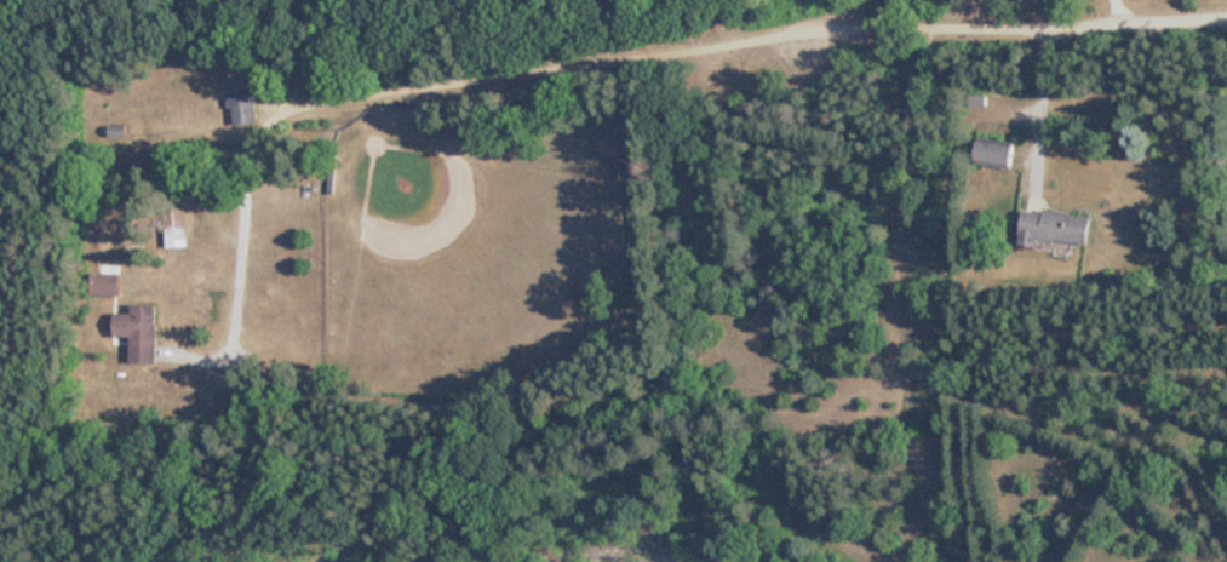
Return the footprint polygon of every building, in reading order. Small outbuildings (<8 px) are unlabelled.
[(257,121),(249,61),(220,65),(221,73),(209,74),(212,94),(228,92),(233,125),(257,121)] [(1012,165),(1013,143),(979,141),(977,163),(1012,165)] [(183,246),(183,193),(165,193),(165,246),(183,246)] [(1089,243),(1091,215),(1023,209),(1020,244),(1037,246),(1037,238),(1089,243)] [(119,294),(119,273),(98,273),(98,294),(119,294)] [(154,303),(130,303),(130,312),(114,312),(114,355),(154,355),(154,303)]
